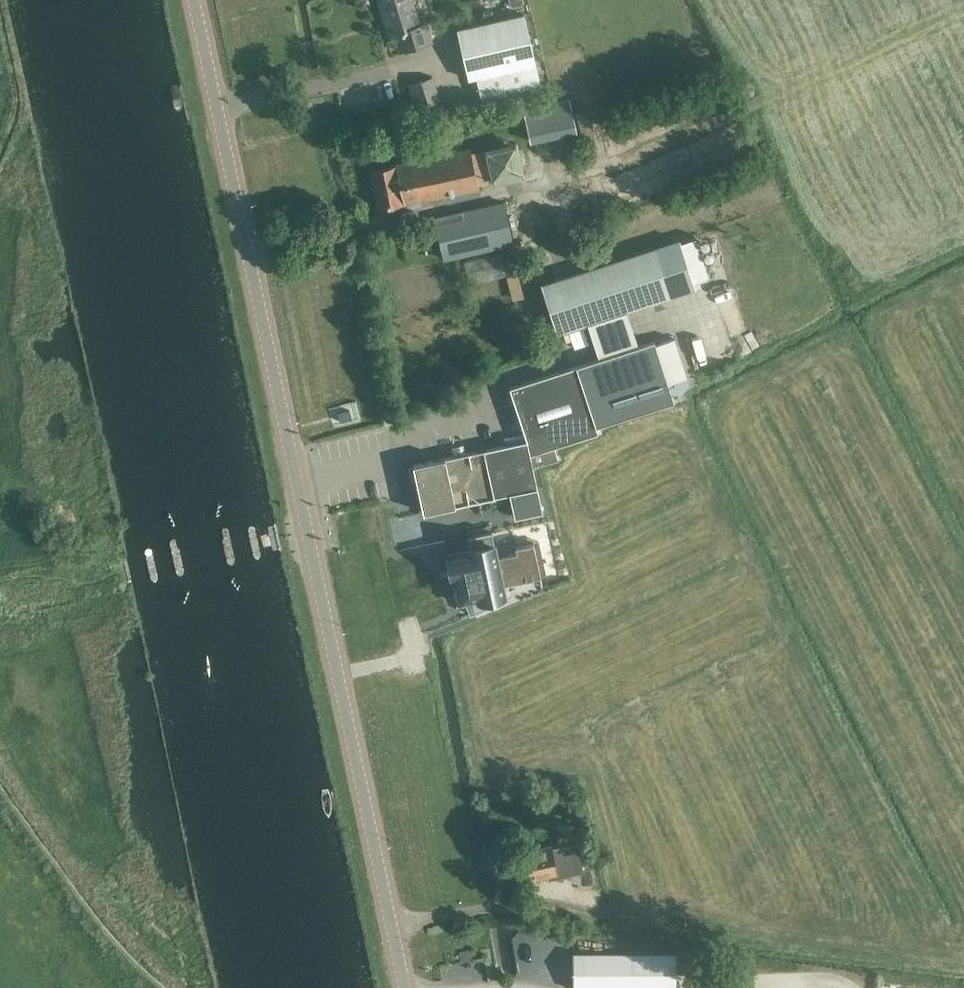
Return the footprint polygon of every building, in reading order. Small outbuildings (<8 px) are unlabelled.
[(395,33),(401,50),(432,39),(426,21),(418,23),(411,0),(379,0),(390,35),(395,33)] [(469,76),(480,72),(487,94),(538,79),(516,9),(454,29),(469,76)] [(408,82),(412,94),(416,106),(439,99),(432,75),(408,82)] [(577,132),(570,97),(523,108),(530,142),(577,132)] [(584,142),(596,140),(589,111),(577,114),(584,142)] [(492,181),(525,174),(517,140),(483,148),(492,181)] [(405,207),(412,206),(421,204),(420,200),(479,188),(470,147),(395,163),(395,165),(371,170),(379,208),(404,202),(405,207)] [(444,258),(513,242),(503,201),(434,217),(444,258)] [(680,239),(541,284),(557,332),(696,287),(680,239)] [(597,431),(595,425),(653,406),(673,400),(654,340),(576,365),(509,386),(527,439),(445,457),(413,464),(423,512),(510,493),(515,516),(542,511),(530,453),(597,431)] [(246,528),(253,559),(262,557),(255,526),(246,528)] [(220,532),(228,566),(237,564),(228,530),(220,532)] [(468,535),(470,548),(449,552),(448,553),(441,554),(446,567),(450,567),(453,577),(542,558),(538,541),(517,545),(515,545),(516,551),(497,555),(492,530),(468,535)] [(143,549),(149,579),(158,577),(152,548),(143,549)] [(466,579),(448,583),(452,601),(470,597),(499,590),(494,572),(466,579)] [(556,876),(569,873),(570,875),(583,872),(576,842),(570,844),(563,845),(551,847),(551,844),(523,850),(529,878),(556,872),(556,876)] [(462,960),(441,963),(444,982),(486,977),(482,945),(460,948),(462,960)] [(678,987),(678,952),(575,953),(575,987),(595,987),(678,987)]
